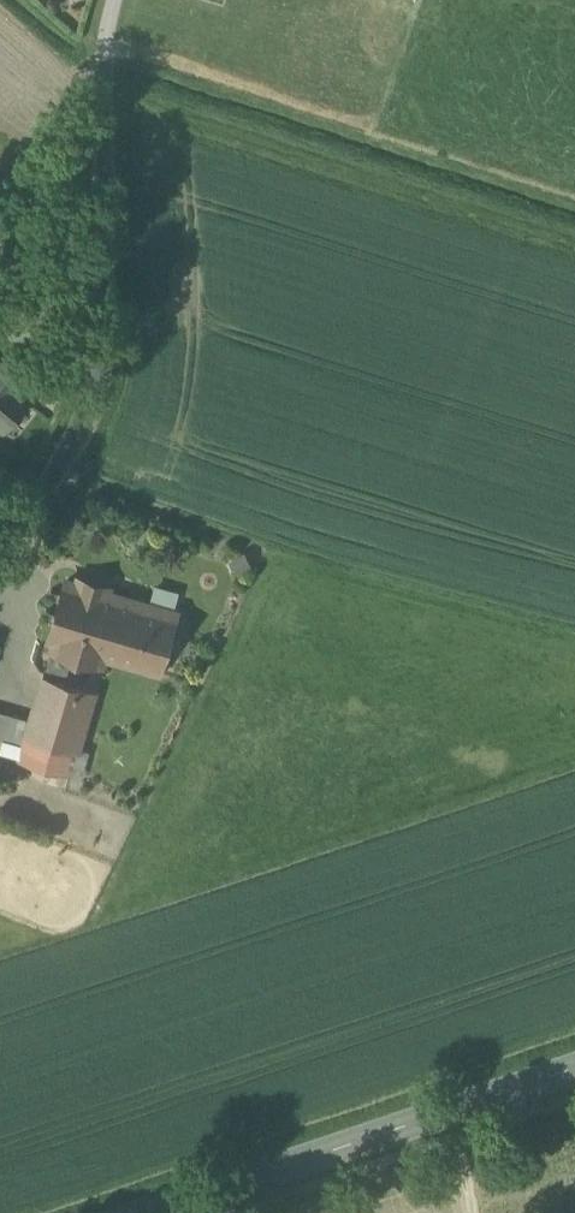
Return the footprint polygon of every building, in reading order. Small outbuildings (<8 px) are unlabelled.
[(3,428),(34,392),(19,380),(21,378),(0,360),(0,426),(3,428)] [(113,593),(69,580),(50,641),(55,643),(39,697),(89,712),(106,656),(118,615),(108,611),(113,593)] [(176,613),(115,594),(115,593),(113,593),(108,611),(118,615),(106,656),(158,672),(176,613)] [(89,712),(39,697),(28,734),(79,749),(89,712)] [(1,712),(0,715),(0,737),(9,739),(16,716),(1,712)] [(79,749),(28,734),(21,757),(72,772),(79,749)]
